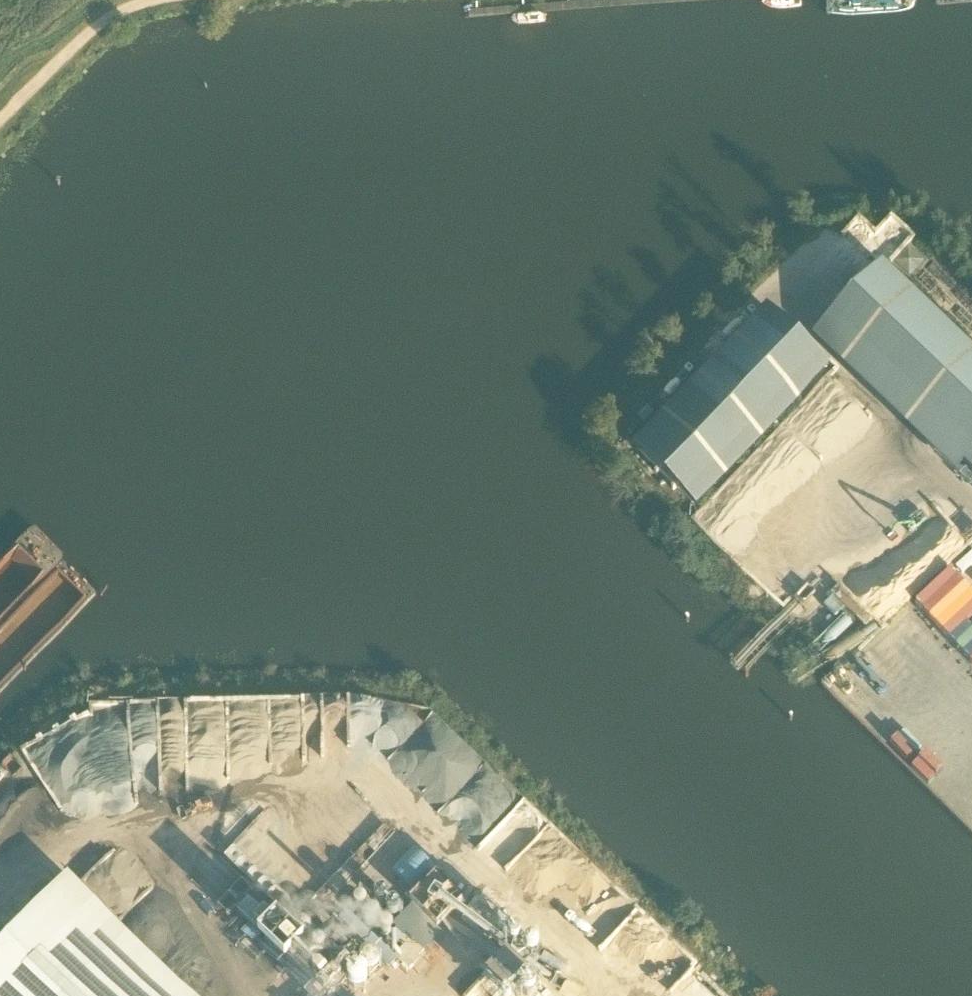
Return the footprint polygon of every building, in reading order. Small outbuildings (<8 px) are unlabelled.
[(880,268),(825,325),(967,462),(971,467),(971,356),(880,268)] [(637,450),(694,505),(827,367),(769,312),(637,450)] [(965,591),(932,626),(971,664),(971,598),(965,591)] [(830,681),(858,711),(895,675),(868,646),(830,681)] [(152,769),(138,756),(143,751),(136,744),(133,714),(144,702),(148,706),(159,695),(88,703),(93,744),(82,756),(77,756),(75,738),(69,733),(74,728),(67,721),(50,723),(31,743),(64,774),(67,771),(103,767),(104,779),(91,793),(81,794),(78,797),(93,796),(107,810),(131,807),(145,792),(190,787),(187,765),(152,769)] [(231,765),(238,780),(247,775),(240,760),(231,765)] [(76,881),(0,960),(0,995),(194,995),(76,881)] [(528,972),(507,953),(485,977),(505,995),(506,995),(528,972)]
